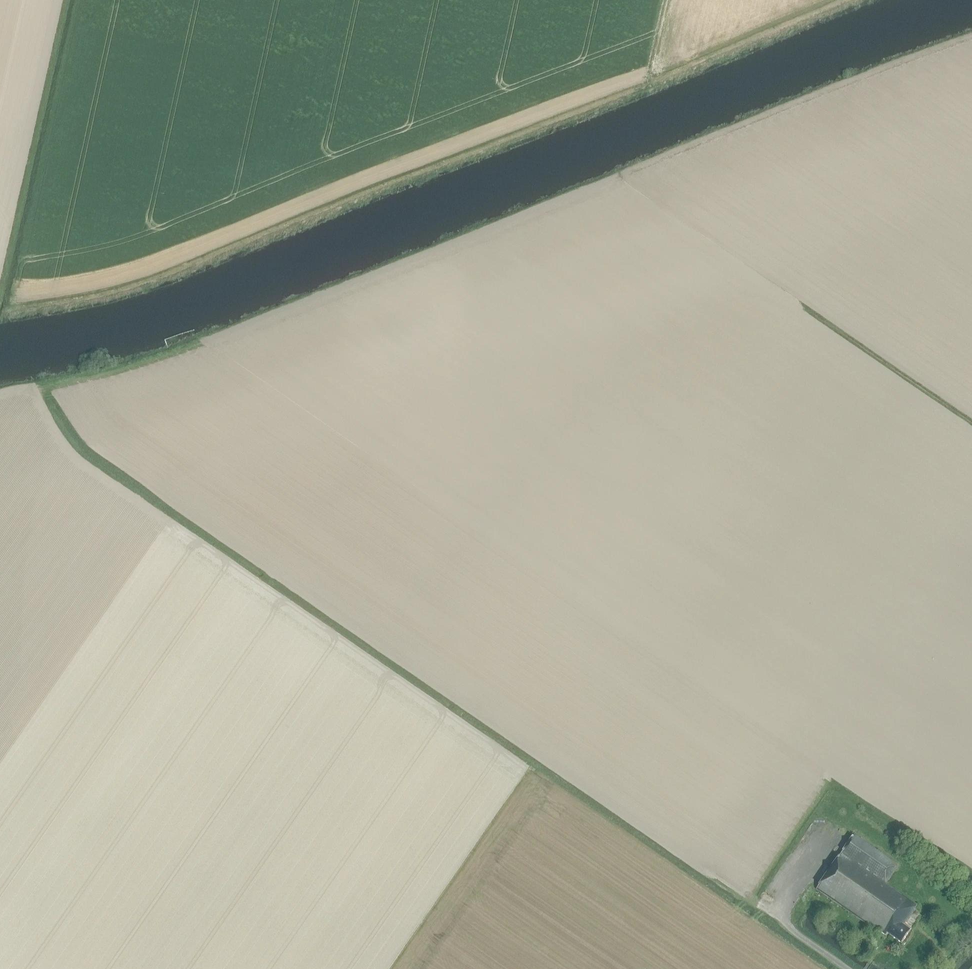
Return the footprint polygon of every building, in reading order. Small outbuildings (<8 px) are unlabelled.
[(903,925),(917,905),(885,884),(898,865),(854,835),(817,890),(877,931),(878,930),(885,935),(887,933),(902,943),(910,930),(903,925)]
